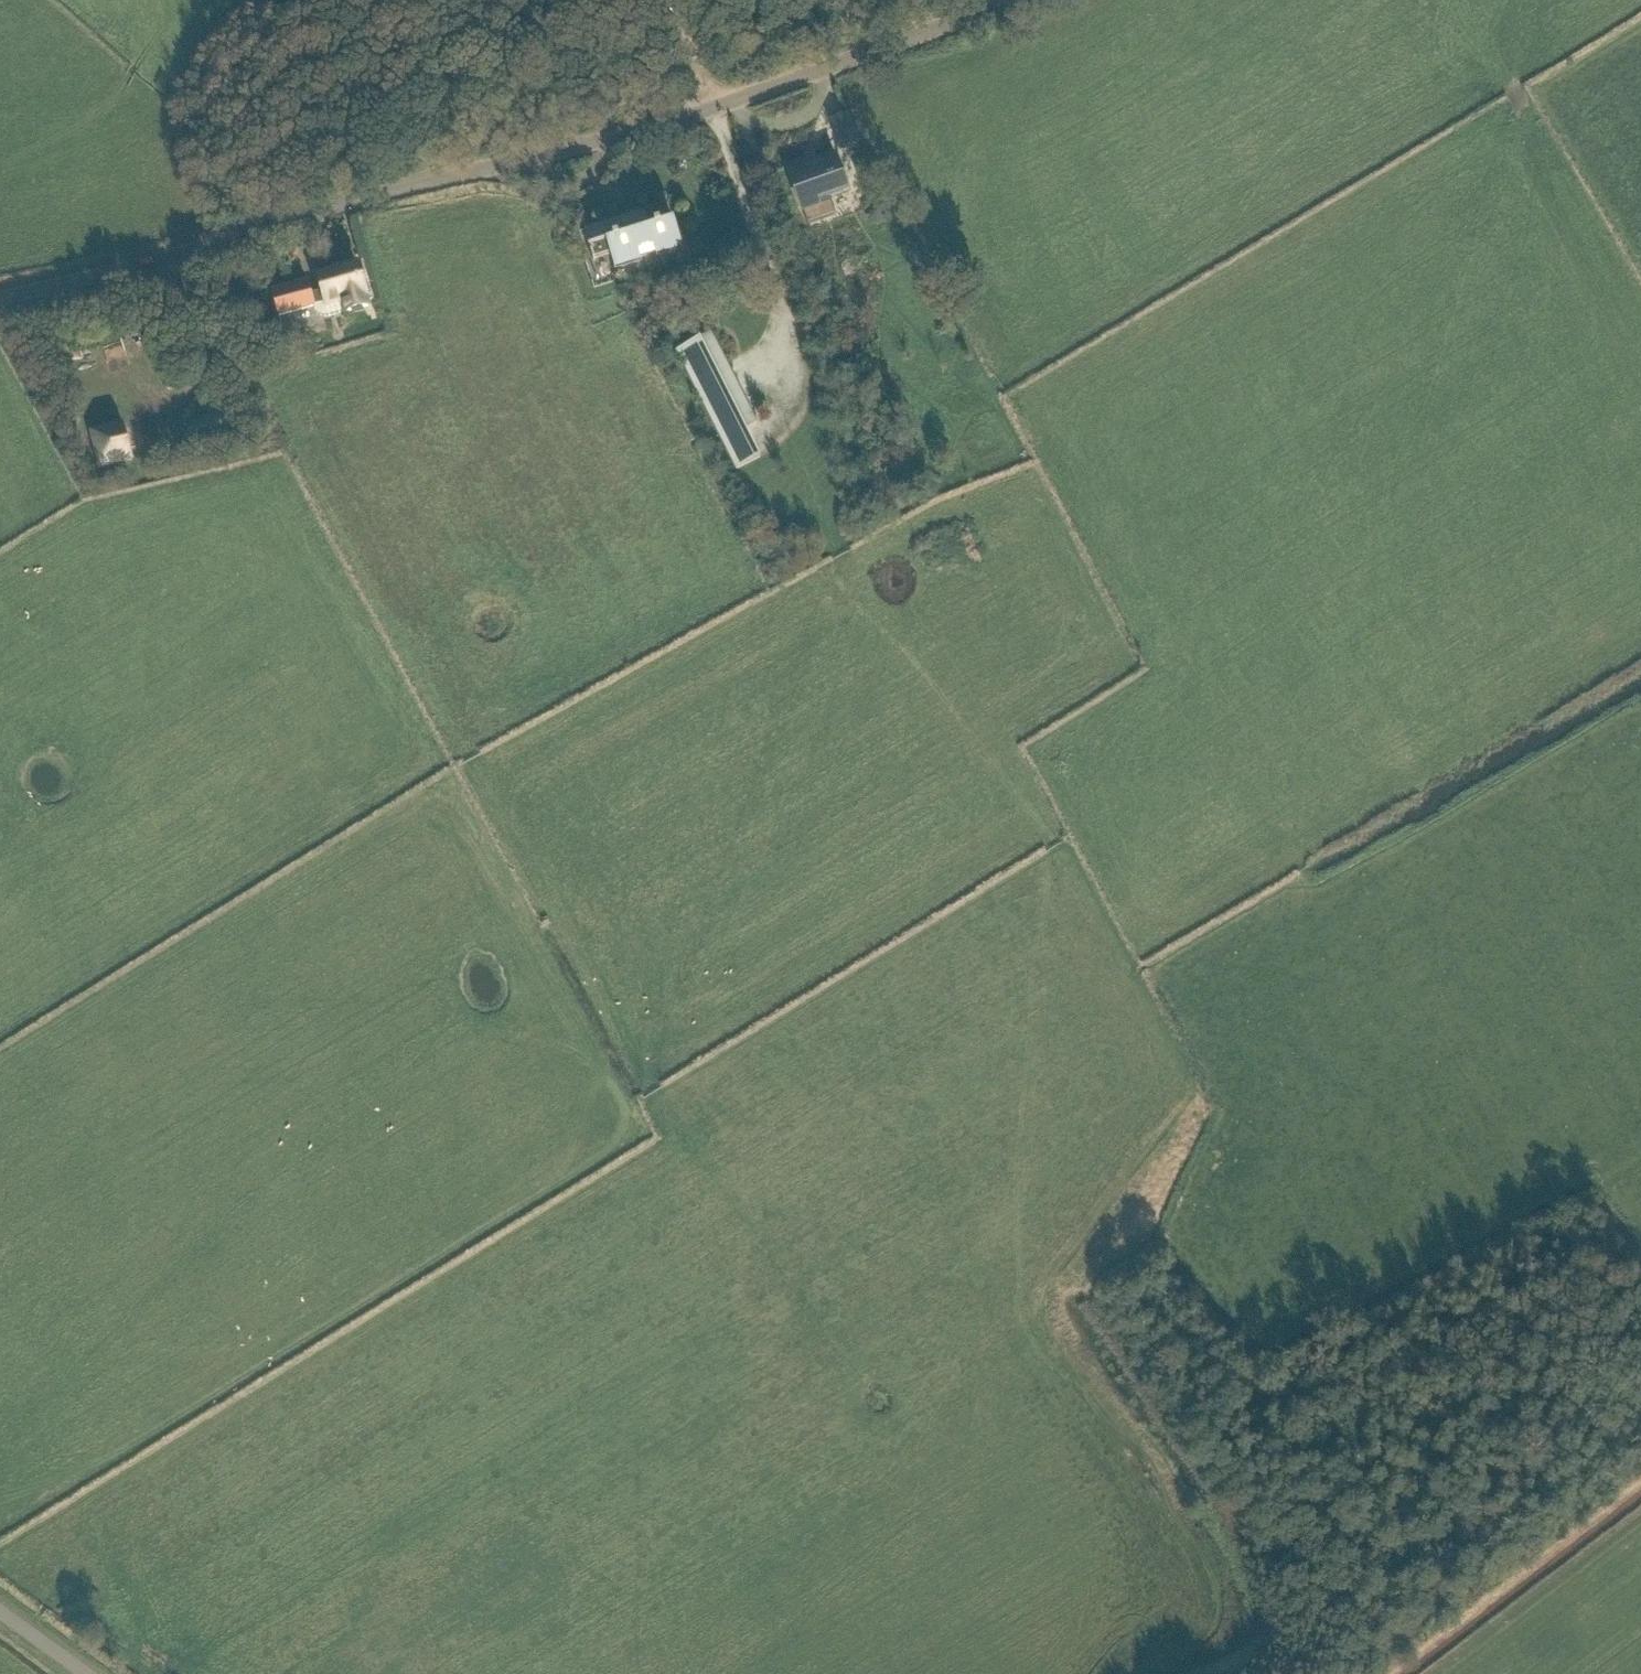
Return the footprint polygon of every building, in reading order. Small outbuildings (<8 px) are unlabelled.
[(850,113),(829,120),(840,151),(860,144),(850,113)] [(805,164),(787,171),(802,214),(807,224),(835,214),(830,200),(848,194),(836,158),(806,168),(805,164)] [(646,212),(586,231),(596,261),(612,256),(617,269),(684,248),(675,220),(662,224),(662,222),(656,223),(657,226),(651,228),(646,212)] [(309,284),(273,294),(281,320),(315,310),(317,314),(320,317),(323,318),(327,319),(331,319),(347,314),(348,314),(369,308),(365,294),(366,294),(358,267),(320,279),(324,295),(313,298),(309,284)] [(757,423),(712,333),(677,351),(737,470),(761,458),(746,429),(757,423)] [(121,425),(90,433),(99,471),(131,462),(121,425)]
